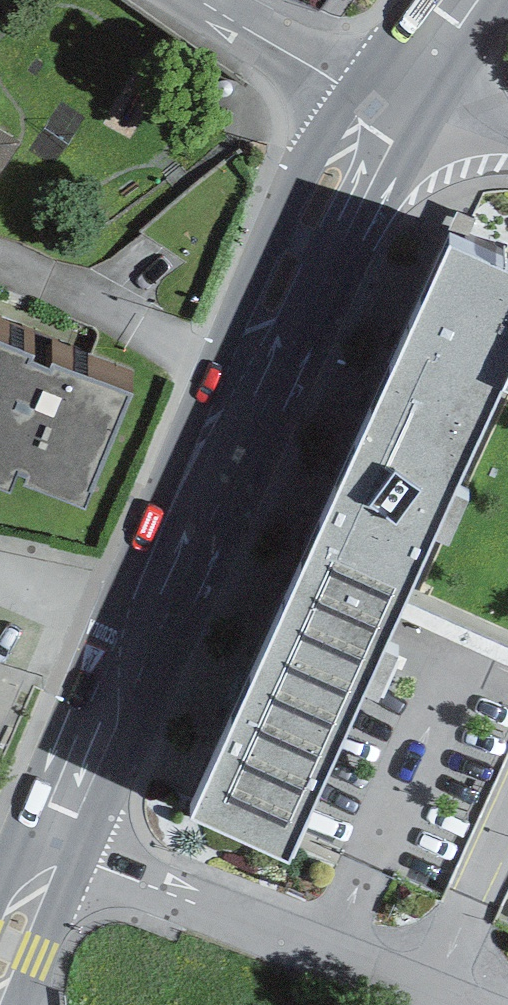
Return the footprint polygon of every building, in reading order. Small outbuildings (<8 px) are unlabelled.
[(22,146),(0,132),(0,174),(22,146)] [(450,240),(186,813),(288,860),(302,830),(406,603),(507,650),(507,266),(450,240)] [(0,338),(0,484),(11,488),(19,468),(27,471),(23,480),(84,505),(130,390),(53,360),(51,367),(31,360),(35,352),(0,338)]
